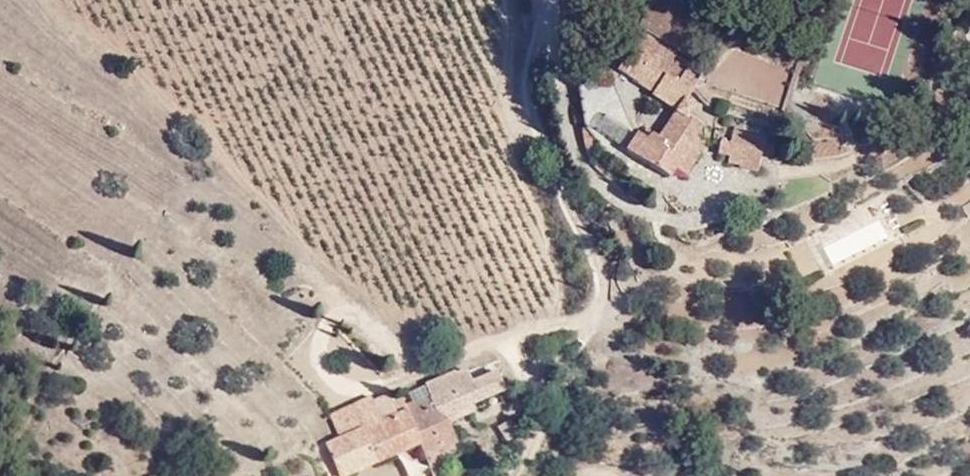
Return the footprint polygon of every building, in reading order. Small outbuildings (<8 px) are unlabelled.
[(608,77),(674,114),(680,104),(685,96),(690,86),(673,76),(680,64),(629,35),(617,56),(619,57),(608,77)] [(609,132),(603,93),(575,96),(579,136),(609,132)] [(689,109),(680,104),(674,114),(660,139),(656,146),(650,144),(637,164),(667,181),(674,169),(695,138),(700,128),(685,119),(689,109)] [(624,155),(637,164),(650,144),(656,146),(660,139),(642,129),(637,139),(634,137),(624,155)] [(742,159),(742,171),(759,173),(762,151),(758,150),(759,139),(728,133),(726,145),(719,144),(718,156),(730,158),(742,159)] [(695,138),(674,169),(687,176),(707,145),(695,138)] [(730,158),(729,169),(742,171),(742,159),(730,158)] [(465,389),(461,379),(429,389),(432,397),(427,399),(434,419),(447,422),(468,413),(465,404),(502,390),(497,376),(465,389)] [(360,434),(404,417),(402,414),(390,400),(388,397),(372,404),(369,399),(350,406),(354,413),(329,422),(339,442),(360,434)] [(395,398),(390,400),(402,414),(395,398)] [(350,406),(325,415),(329,422),(354,413),(350,406)] [(421,455),(453,442),(447,422),(434,419),(429,406),(411,414),(404,417),(417,446),(421,455)] [(417,446),(404,417),(360,434),(374,463),(417,446)] [(339,442),(347,458),(352,470),(353,471),(374,463),(360,434),(339,442)] [(453,442),(421,455),(426,465),(457,454),(453,442)] [(352,470),(347,458),(328,464),(333,475),(334,475),(352,470)]
